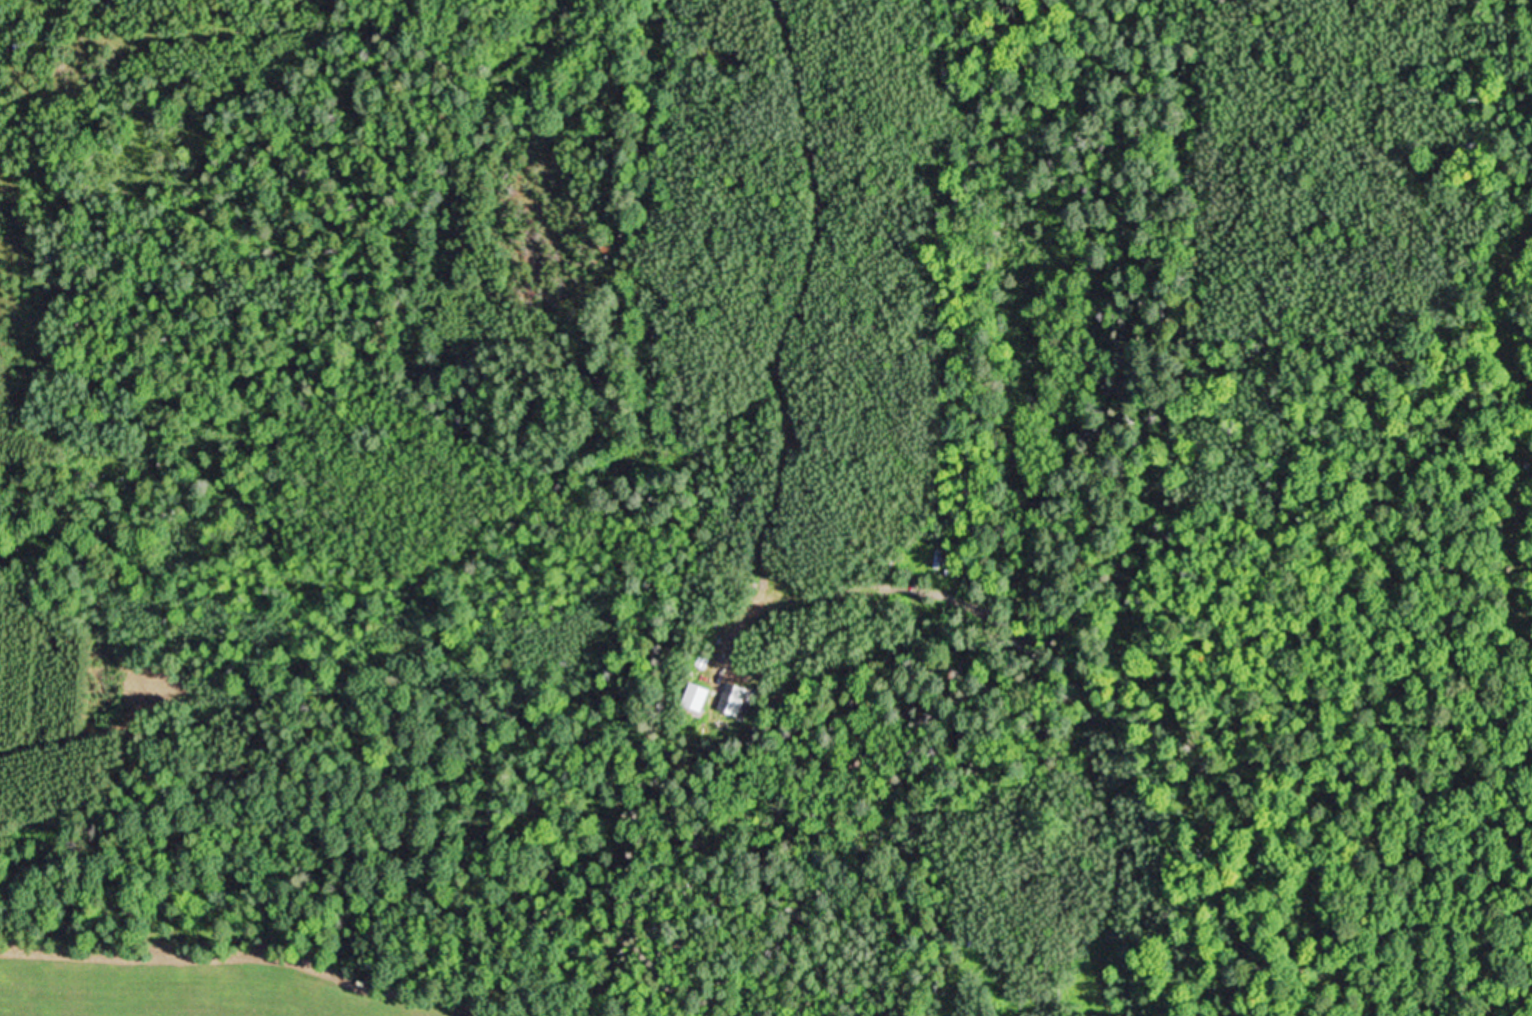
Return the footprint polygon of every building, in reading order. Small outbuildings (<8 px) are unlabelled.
[(716,688),(695,680),(686,704),(707,712),(716,688)]
